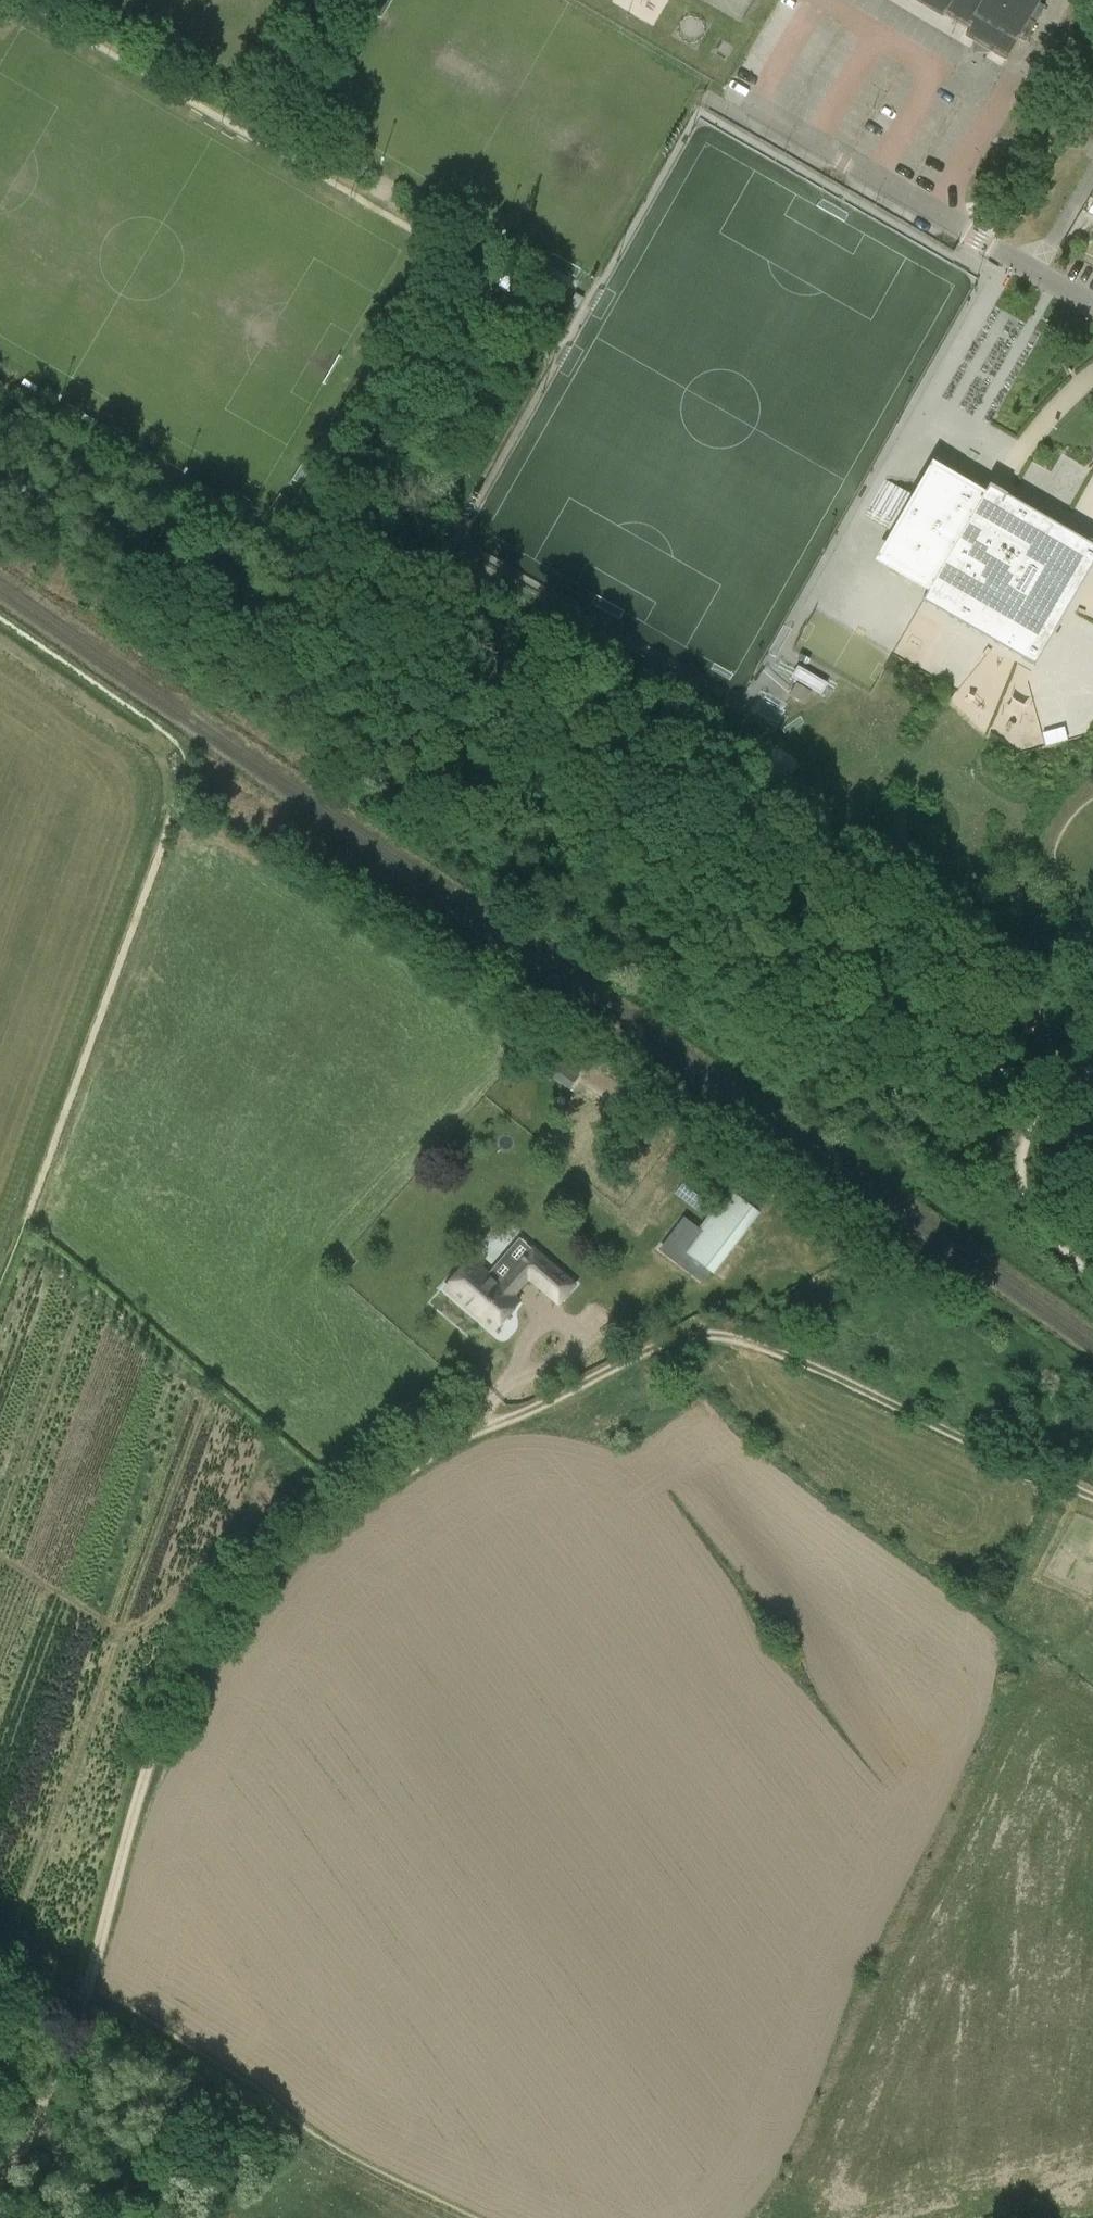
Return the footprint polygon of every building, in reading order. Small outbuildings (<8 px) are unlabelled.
[(1024,42),(1031,31),(1023,27),(1038,0),(920,0),(969,29),(965,37),(973,41),(972,53),(993,53),(1006,61),(1019,39),(1024,42)] [(922,601),(1035,666),(1068,609),(1092,565),(1092,545),(989,485),(984,493),(937,466),(919,498),(894,484),(873,521),(897,535),(882,562),(929,589),(922,601)] [(790,695),(805,704),(812,693),(797,684),(797,683),(791,694),(790,695)] [(1042,731),(1046,744),(1068,739),(1064,725),(1042,731)] [(547,1054),(540,1064),(573,1087),(580,1077),(547,1054)] [(702,1282),(708,1275),(756,1212),(732,1194),(711,1222),(712,1222),(704,1233),(684,1217),(660,1250),(702,1282)] [(528,1277),(547,1293),(562,1275),(533,1249),(501,1286),(471,1259),(445,1289),(493,1331),(519,1301),(512,1296),(528,1277)]
